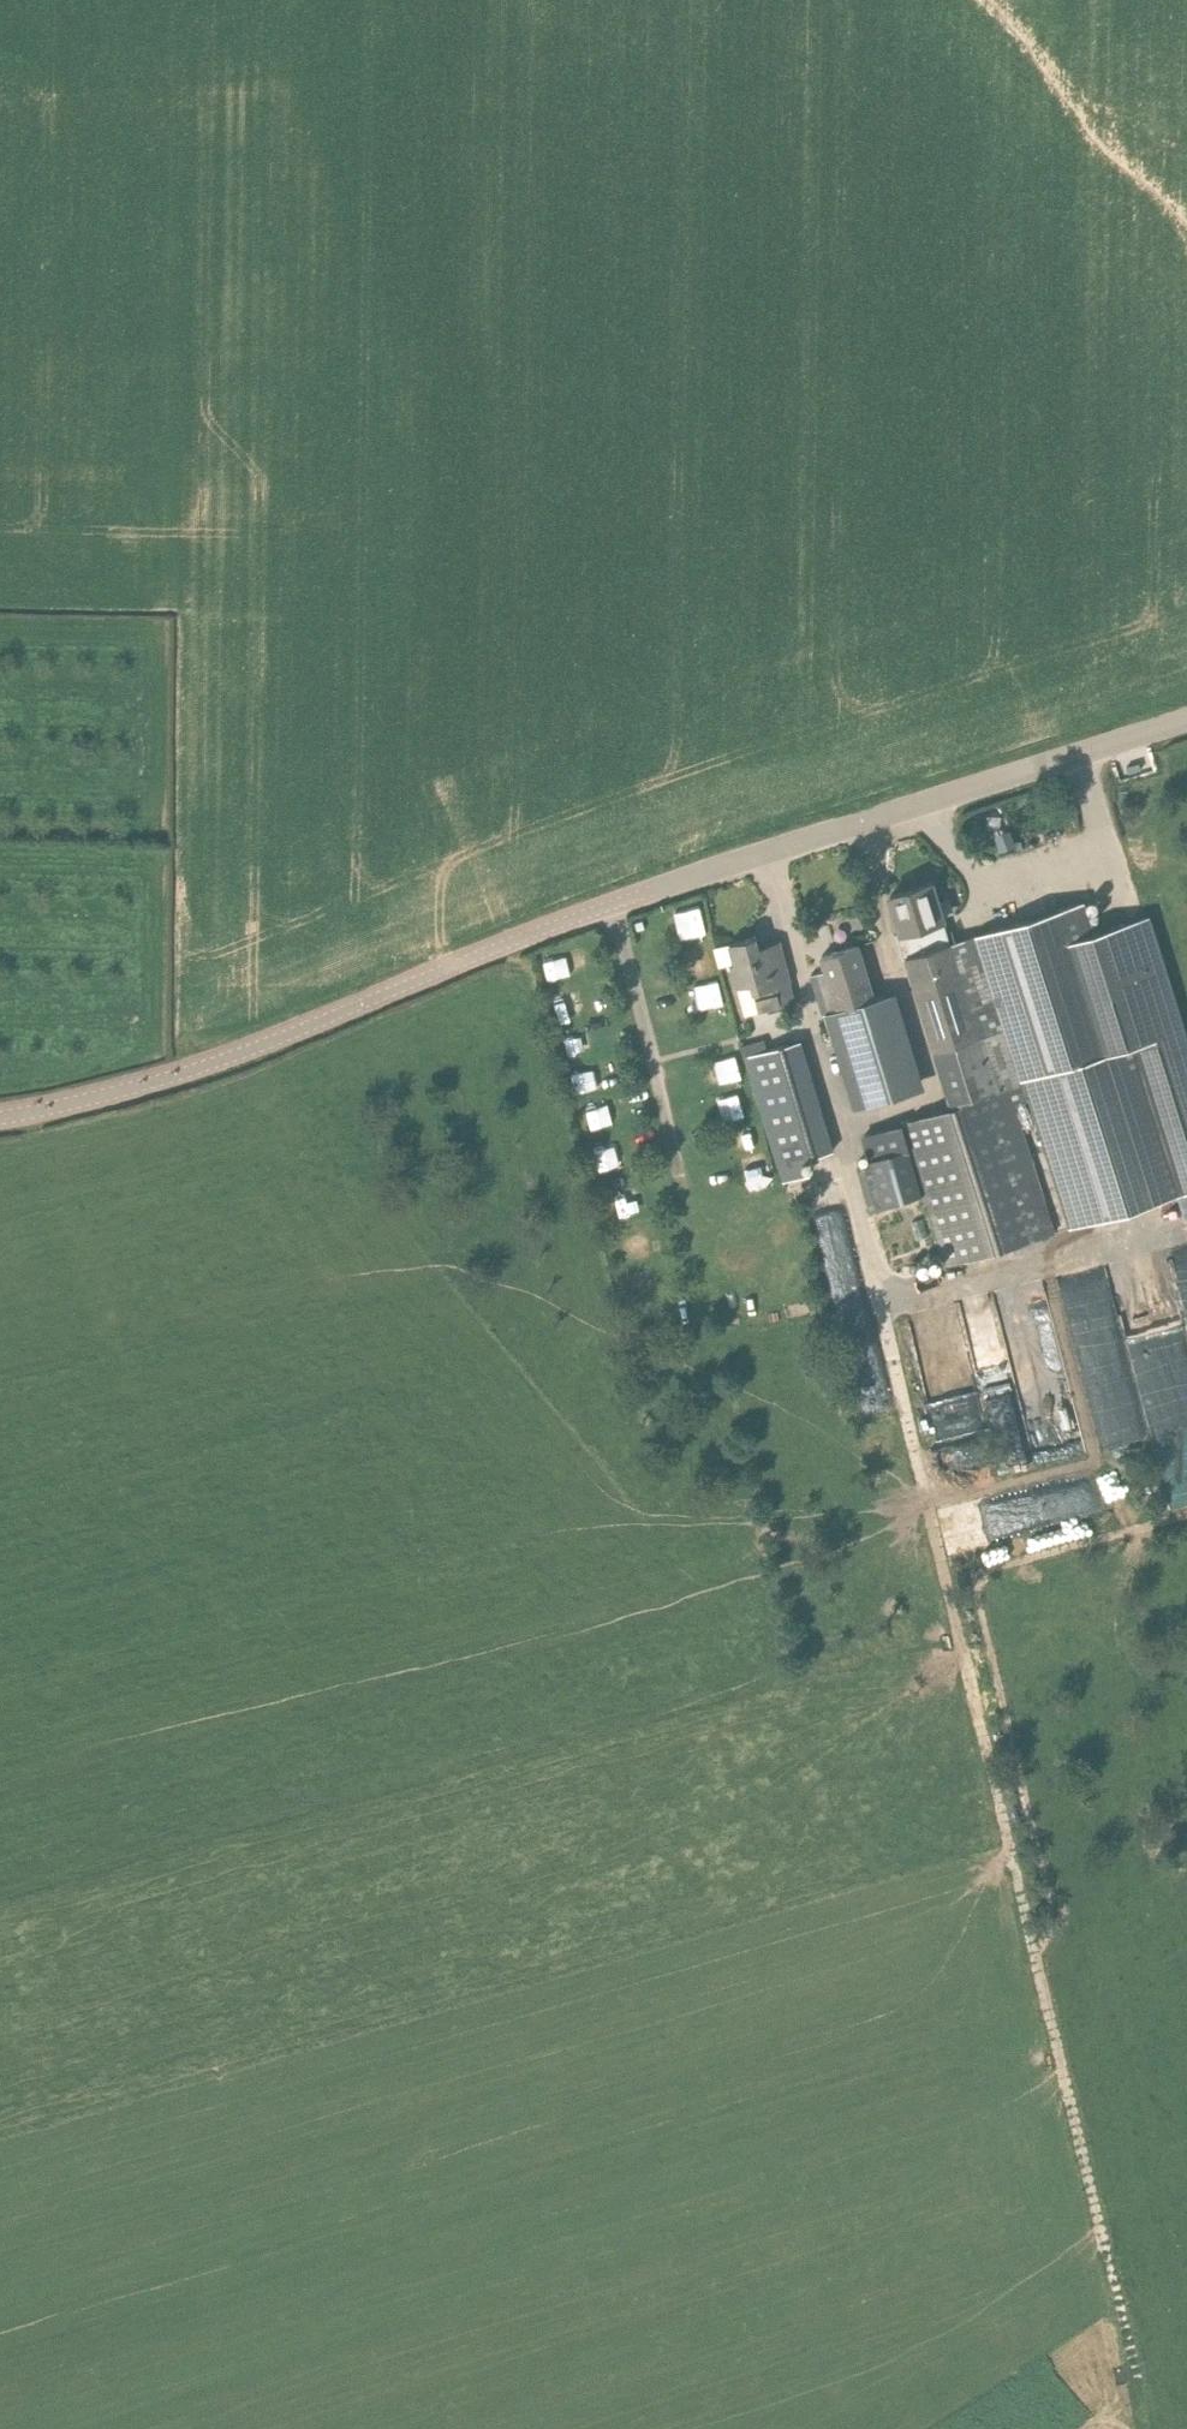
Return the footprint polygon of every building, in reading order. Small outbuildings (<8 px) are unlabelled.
[(952,944),(944,919),(932,882),(891,894),(903,932),(896,934),(903,958),(906,957),(951,1104),(924,1113),(924,1114),(864,1134),(872,1162),(860,1166),(874,1209),(921,1194),(943,1266),(964,1261),(1056,1233),(1017,1105),(1029,1101),(1069,1227),(1186,1192),(1186,1032),(1151,915),(1096,933),(1085,901),(952,944)] [(679,906),(682,935),(708,932),(705,903),(679,906)] [(759,947),(756,935),(730,943),(735,962),(731,963),(738,987),(745,1014),(760,1011),(796,1002),(790,981),(791,981),(780,941),(759,947)] [(875,998),(858,944),(822,955),(838,1009),(827,1013),(858,1108),(913,1092),(884,995),(875,998)] [(747,1056),(780,1167),(821,1155),(788,1043),(747,1056)] [(602,1144),(609,1164),(631,1157),(625,1137),(602,1144)] [(739,1165),(740,1187),(765,1185),(763,1163),(739,1165)] [(610,1183),(613,1207),(635,1204),(632,1180),(610,1183)] [(931,1437),(986,1423),(958,1313),(918,1323),(941,1416),(926,1419),(931,1437)] [(1157,1436),(1186,1428),(1186,1410),(1186,1408),(1186,1338),(1135,1352),(1157,1436)] [(940,1447),(946,1461),(978,1449),(972,1435),(940,1447)]
